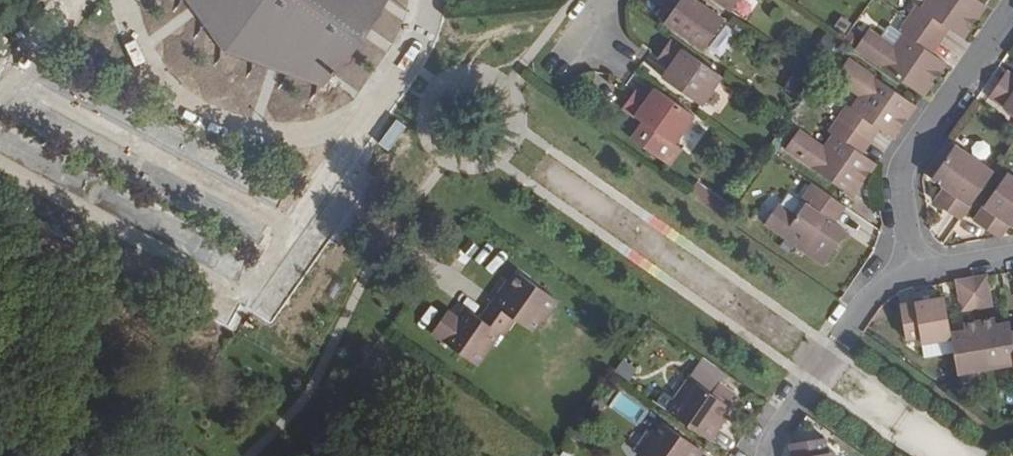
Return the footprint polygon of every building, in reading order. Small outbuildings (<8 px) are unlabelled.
[(227,50),(323,84),(384,0),(189,0),(227,50)] [(727,18),(701,0),(675,0),(679,3),(676,8),(667,19),(707,47),(727,18)] [(734,8),(740,0),(722,0),(734,8)] [(913,4),(905,15),(936,36),(945,23),(951,28),(963,37),(987,3),(982,0),(928,0),(921,10),(913,4)] [(856,47),(855,47),(923,96),(946,62),(933,53),(926,49),(936,36),(905,15),(899,25),(906,30),(895,47),(869,28),(862,39),(856,47)] [(849,23),(841,18),(835,27),(842,32),(849,23)] [(951,28),(945,23),(936,36),(942,41),(951,28)] [(821,27),(813,38),(823,46),(831,34),(821,27)] [(862,39),(850,30),(845,36),(843,38),(856,47),(862,39)] [(942,41),(936,36),(926,49),(933,53),(942,41)] [(723,73),(672,39),(664,50),(675,58),(672,63),(663,75),(702,103),(723,73)] [(664,50),(661,55),(672,63),(675,58),(664,50)] [(851,109),(843,105),(836,115),(866,135),(874,124),(881,128),(894,137),(917,104),(849,56),(837,73),(863,92),(851,109)] [(1004,77),(1012,83),(1012,73),(1009,70),(1004,77)] [(810,81),(795,71),(782,89),(797,98),(810,81)] [(1004,77),(990,96),(1012,112),(1012,83),(1004,77)] [(656,86),(656,85),(648,97),(644,102),(633,95),(625,106),(645,120),(633,135),(672,162),(682,147),(675,142),(695,113),(656,86)] [(637,90),(633,95),(644,102),(648,97),(637,90)] [(852,194),(876,161),(863,153),(856,148),(866,135),(836,115),(829,125),(837,130),(824,147),(799,129),(785,147),(852,194)] [(881,128),(874,124),(866,135),(873,140),(881,128)] [(873,140),(866,135),(856,148),(863,153),(873,140)] [(782,143),(774,138),(766,150),(774,155),(782,143)] [(935,173),(931,178),(945,187),(951,191),(939,207),(960,221),(994,172),(955,145),(947,140),(928,167),(935,173)] [(931,178),(935,173),(928,167),(925,173),(931,178)] [(974,220),(994,235),(1004,222),(1011,226),(1012,227),(1012,177),(1007,173),(974,220)] [(823,266),(847,232),(831,221),(823,215),(834,198),(806,178),(798,190),(804,196),(791,213),(777,205),(764,223),(823,266)] [(951,191),(945,187),(934,203),(939,207),(951,191)] [(842,204),(834,198),(823,215),(831,221),(842,204)] [(1011,226),(1004,222),(994,235),(1001,240),(1011,226)] [(503,295),(498,293),(485,310),(510,328),(515,321),(532,332),(540,320),(543,322),(559,301),(520,273),(513,283),(503,295)] [(986,275),(971,278),(976,308),(991,306),(986,275)] [(957,281),(962,310),(976,308),(971,278),(957,281)] [(513,283),(508,280),(498,293),(503,295),(513,283)] [(920,335),(922,343),(924,358),(953,353),(951,338),(949,330),(948,324),(944,296),(899,303),(905,338),(920,335)] [(466,307),(459,316),(450,328),(441,322),(433,334),(478,365),(500,334),(505,336),(510,328),(485,310),(480,317),(466,307)] [(459,316),(450,310),(441,322),(450,328),(459,316)] [(978,319),(987,369),(1012,364),(1012,352),(1010,332),(1008,322),(994,324),(992,317),(978,319)] [(949,330),(951,338),(953,353),(957,374),(987,369),(978,319),(963,321),(965,328),(949,330)] [(963,321),(948,324),(949,330),(965,328),(963,321)] [(637,369),(623,359),(614,371),(628,381),(637,369)] [(676,398),(680,403),(672,415),(711,443),(720,431),(715,427),(722,417),(729,407),(690,379),(676,398)] [(680,403),(676,398),(664,391),(656,403),(672,415),(680,403)] [(727,421),(722,417),(715,427),(720,431),(727,421)] [(704,451),(665,425),(656,436),(652,433),(637,453),(641,455),(701,455),(704,451)] [(790,445),(792,455),(839,455),(838,450),(832,452),(829,437),(790,445)]
